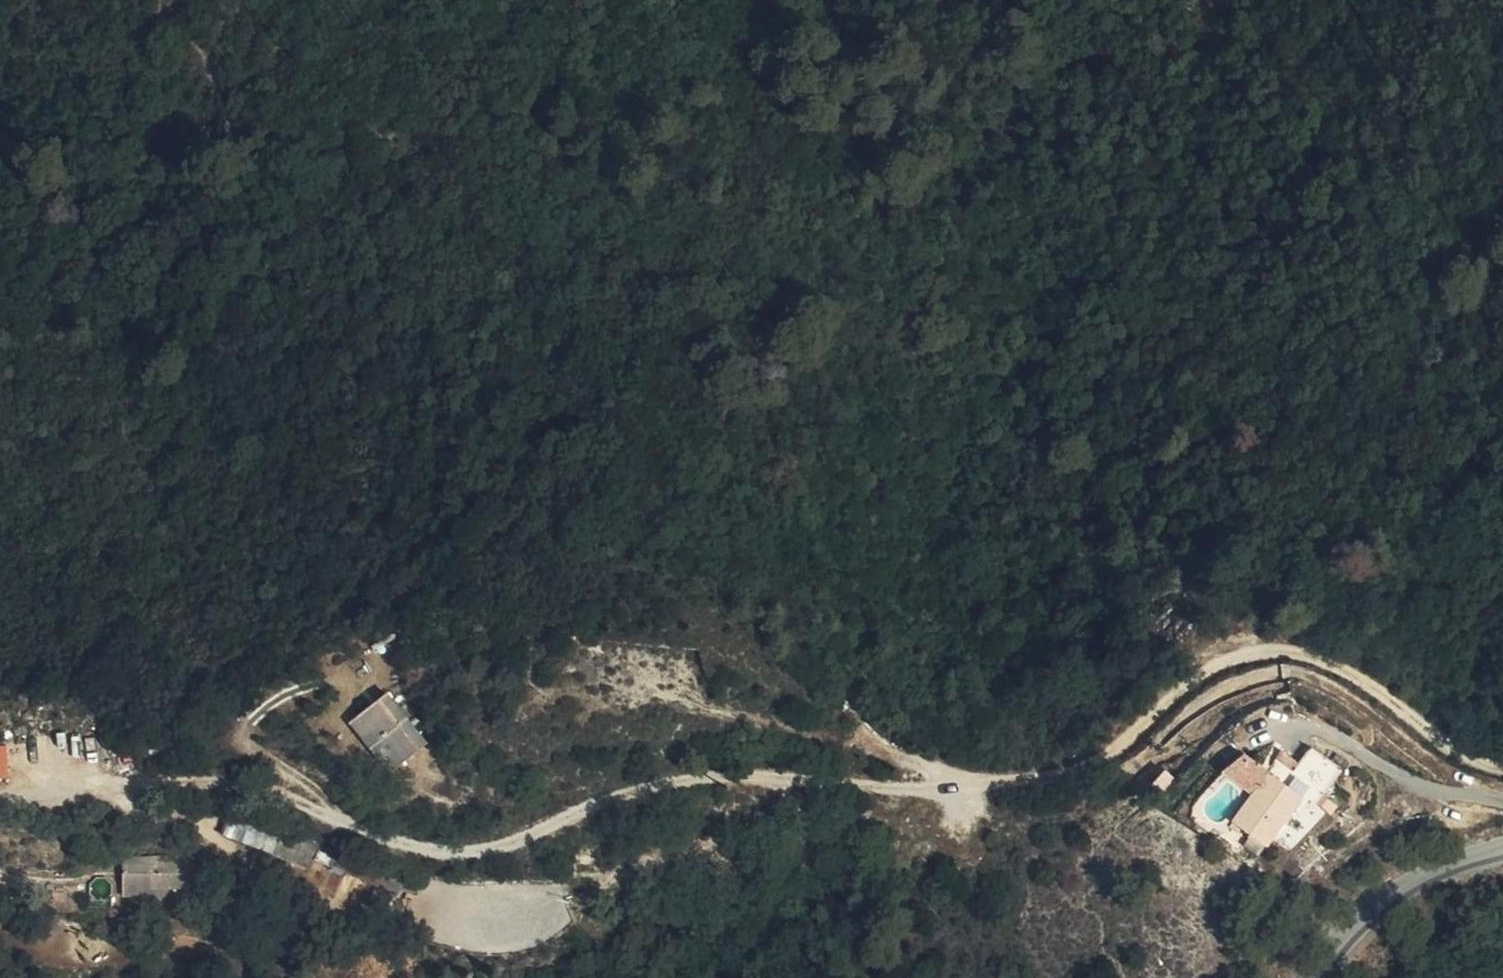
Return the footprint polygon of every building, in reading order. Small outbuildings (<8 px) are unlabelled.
[(376,762),(411,735),(370,685),(335,712),(376,762)] [(1343,760),(1312,734),(1293,756),(1325,782),(1343,760)] [(1219,760),(1251,781),(1265,762),(1243,748),(1219,760)] [(1265,762),(1251,781),(1228,815),(1261,836),(1295,781),(1265,762)] [(131,887),(178,886),(177,861),(130,861),(131,887)]
